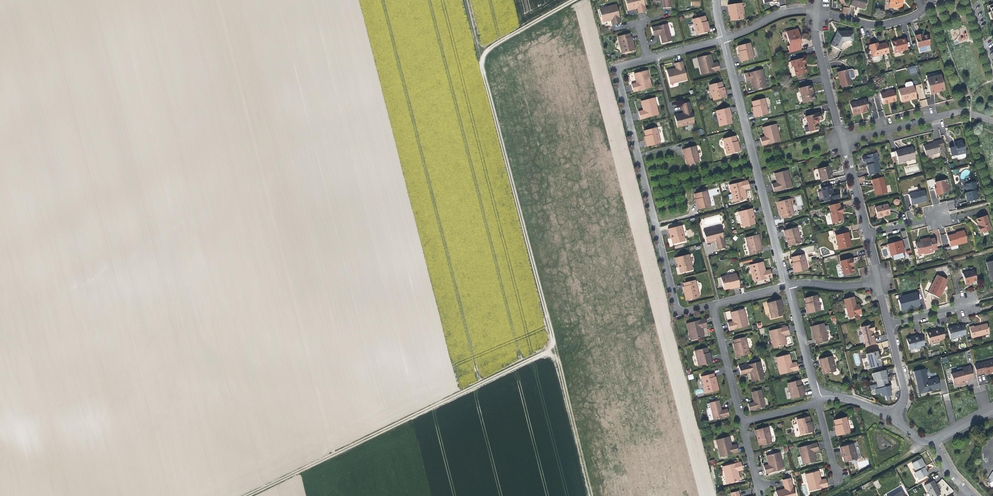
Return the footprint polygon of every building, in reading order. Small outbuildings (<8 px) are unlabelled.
[(643,0),(625,0),(628,11),(633,9),(637,9),(638,13),(646,11),(643,0)] [(850,6),(858,8),(864,10),(867,0),(851,0),(850,6)] [(888,7),(901,9),(902,1),(902,0),(889,0),(888,7)] [(743,19),(741,3),(727,5),(728,12),(729,12),(730,14),(731,21),(743,19)] [(613,24),(621,22),(616,4),(607,6),(608,8),(600,10),(603,21),(609,20),(612,19),(613,24)] [(704,16),(692,19),(696,35),(709,31),(708,25),(707,25),(706,22),(704,16)] [(671,41),(667,24),(651,28),(653,35),(659,34),(660,38),(661,43),(671,41)] [(787,46),(789,53),(800,50),(799,44),(797,38),(799,38),(797,30),(786,33),(789,46),(787,46)] [(835,35),(830,45),(839,49),(841,44),(845,41),(851,41),(851,32),(838,33),(836,34),(835,35)] [(629,33),(617,36),(621,54),(635,50),(633,43),(632,43),(631,41),(629,33)] [(919,34),(915,35),(918,48),(929,45),(926,35),(922,36),(920,37),(919,34)] [(897,40),(891,42),(893,53),(907,49),(904,38),(897,40)] [(739,55),(740,61),(754,58),(750,43),(738,46),(739,52),(740,55),(739,55)] [(888,53),(886,43),(878,45),(876,46),(873,46),(873,44),(869,45),(872,57),(888,53)] [(699,65),(701,74),(719,70),(717,62),(712,64),(711,60),(709,54),(699,57),(701,65),(699,65)] [(791,65),(793,65),(796,76),(806,73),(805,67),(803,67),(802,65),(802,63),(804,63),(803,58),(790,60),(791,65)] [(678,82),(686,80),(682,62),(674,64),(675,69),(671,70),(666,71),(669,82),(677,80),(678,82)] [(907,67),(908,74),(918,72),(917,66),(907,67)] [(762,69),(744,74),(746,82),(750,81),(751,84),(753,90),(764,87),(762,79),(764,79),(762,69)] [(632,84),(634,92),(652,87),(650,79),(648,80),(646,71),(634,74),(636,79),(637,83),(632,84)] [(850,80),(848,72),(848,71),(837,74),(839,82),(841,89),(851,86),(850,80)] [(927,77),(925,77),(928,87),(929,92),(930,93),(937,91),(939,91),(938,90),(944,88),(940,73),(927,77)] [(720,81),(708,85),(713,101),(726,97),(724,92),(723,92),(722,89),(720,81)] [(905,86),(897,88),(900,101),(908,99),(908,97),(915,95),(912,84),(905,86)] [(811,85),(799,88),(803,103),(814,100),(813,94),(812,95),(811,93),(811,91),(812,91),(811,85)] [(892,90),(880,93),(883,103),(890,102),(895,100),(892,90)] [(660,114),(657,105),(655,106),(653,98),(641,100),(642,106),(644,110),(639,112),(641,119),(660,114)] [(753,111),(754,117),(768,114),(764,98),(752,101),(753,108),(754,111),(753,111)] [(866,99),(850,103),(852,112),(864,109),(865,111),(869,110),(866,99)] [(674,115),(676,127),(694,123),(689,102),(681,104),(683,113),(680,113),(674,115)] [(716,110),(720,125),(732,122),(730,116),(729,113),(731,113),(729,106),(716,110)] [(818,113),(805,116),(809,131),(817,129),(815,123),(817,123),(817,122),(816,121),(820,120),(818,113)] [(761,146),(780,141),(778,132),(775,132),(773,124),(762,127),(763,134),(764,136),(759,138),(761,146)] [(646,146),(660,143),(656,127),(644,130),(645,136),(646,140),(645,140),(646,146)] [(734,136),(722,139),(726,154),(739,151),(737,145),(736,145),(735,142),(734,136)] [(965,154),(963,144),(961,145),(960,140),(956,141),(952,142),(953,146),(949,147),(951,155),(956,154),(956,157),(965,154)] [(923,146),(925,156),(938,153),(935,141),(931,142),(932,144),(928,145),(923,146)] [(699,161),(695,146),(682,149),(684,155),(685,155),(686,158),(688,164),(699,161)] [(895,152),(898,162),(915,158),(912,148),(904,149),(895,152)] [(867,162),(868,165),(877,163),(878,163),(876,154),(866,156),(866,157),(864,157),(864,158),(863,158),(863,159),(862,160),(863,162),(864,162),(865,163),(867,162)] [(877,163),(868,165),(866,166),(867,171),(868,175),(879,173),(877,163)] [(917,164),(905,168),(907,174),(919,169),(917,164)] [(816,169),(819,182),(831,179),(829,173),(827,166),(816,169)] [(773,191),(792,187),(789,178),(787,179),(785,170),(774,173),(776,180),(776,182),(771,184),(773,191)] [(946,174),(933,177),(935,185),(933,186),(934,189),(940,188),(940,187),(942,186),(946,185),(945,180),(947,180),(946,174)] [(933,175),(925,177),(928,187),(933,186),(935,185),(933,177),(933,175)] [(881,178),(871,181),(873,189),(875,196),(886,193),(881,178)] [(748,181),(729,185),(731,194),(733,193),(735,202),(747,199),(745,193),(745,190),(749,189),(748,181)] [(966,191),(966,194),(974,192),(976,191),(975,183),(965,185),(964,186),(964,187),(964,189),(966,191)] [(830,186),(820,188),(824,202),(839,198),(838,192),(832,194),(832,192),(830,186)] [(710,206),(706,190),(694,193),(696,200),(697,203),(696,204),(697,209),(710,206)] [(908,196),(910,205),(918,203),(925,202),(923,192),(908,196)] [(974,192),(966,194),(964,194),(965,199),(966,202),(976,200),(974,192)] [(798,206),(803,205),(800,195),(795,197),(798,206)] [(794,216),(789,199),(776,202),(778,210),(780,209),(780,212),(782,219),(794,216)] [(949,210),(956,209),(954,200),(947,201),(949,210)] [(838,203),(830,205),(832,213),(829,214),(832,223),(842,220),(841,215),(841,213),(843,213),(841,208),(839,208),(838,203)] [(874,208),(876,218),(884,216),(889,215),(887,205),(874,208)] [(740,211),(744,227),(755,224),(753,218),(752,215),(753,214),(752,208),(740,211)] [(976,227),(979,233),(990,229),(985,215),(976,219),(978,224),(979,226),(976,227)] [(686,241),(682,225),(668,229),(670,235),(671,235),(672,238),(673,244),(686,241)] [(725,248),(720,226),(703,230),(706,243),(711,242),(715,241),(717,250),(725,248)] [(800,243),(796,227),(782,230),(784,236),(785,236),(786,238),(788,246),(800,243)] [(847,232),(834,236),(838,249),(849,246),(848,241),(847,239),(849,238),(847,232)] [(964,232),(956,234),(958,244),(966,242),(964,232)] [(745,237),(749,254),(761,251),(760,245),(759,242),(760,242),(759,234),(745,237)] [(958,244),(956,234),(953,234),(948,235),(950,246),(958,244)] [(923,253),(922,253),(923,255),(932,252),(931,251),(937,250),(934,238),(929,240),(929,238),(927,239),(925,239),(925,242),(921,243),(923,253)] [(923,253),(921,243),(920,242),(914,243),(917,255),(922,253),(923,253)] [(890,256),(903,253),(901,244),(892,246),(891,244),(887,245),(890,256)] [(792,262),(793,266),(791,266),(793,272),(807,269),(803,253),(790,256),(792,262)] [(693,270),(689,254),(675,257),(677,264),(679,264),(679,267),(681,272),(693,270)] [(851,257),(839,260),(842,273),(852,270),(851,265),(851,263),(852,263),(851,257)] [(751,273),(753,281),(772,277),(770,269),(765,270),(764,267),(763,261),(751,264),(753,272),(751,273)] [(974,271),(963,274),(965,285),(969,284),(969,283),(972,282),(976,281),(974,271)] [(736,274),(721,278),(724,290),(729,289),(733,288),(733,289),(739,288),(736,274)] [(927,294),(938,300),(941,294),(940,293),(943,287),(946,282),(936,277),(927,294)] [(700,297),(696,281),(683,283),(685,289),(686,293),(684,293),(686,300),(700,297)] [(898,300),(901,310),(911,308),(920,305),(916,292),(902,296),(902,299),(898,300)] [(820,311),(816,295),(803,299),(805,305),(806,308),(805,308),(807,314),(820,311)] [(847,299),(837,301),(842,318),(854,315),(852,309),(849,310),(849,307),(847,299)] [(779,300),(767,304),(771,320),(782,317),(781,310),(780,307),(781,307),(779,300)] [(729,330),(749,325),(746,317),(744,317),(742,309),(729,313),(731,319),(731,321),(727,323),(729,330)] [(704,319),(685,324),(687,333),(690,332),(692,340),(703,337),(702,331),(701,328),(706,327),(704,319)] [(827,340),(823,323),(810,327),(812,334),(813,334),(814,337),(816,343),(827,340)] [(860,328),(865,347),(875,344),(873,336),(872,332),(874,331),(872,324),(860,328)] [(947,330),(949,340),(962,336),(961,335),(966,334),(963,324),(959,325),(959,324),(955,325),(950,326),(951,329),(947,330)] [(968,326),(972,338),(989,333),(987,324),(978,326),(973,327),(973,325),(968,326)] [(788,335),(786,327),(769,332),(771,341),(773,340),(775,347),(786,345),(784,339),(783,336),(788,335)] [(926,335),(929,345),(941,342),(941,340),(945,339),(942,329),(938,330),(938,329),(933,330),(929,331),(930,334),(926,335)] [(905,340),(908,350),(920,347),(920,345),(924,344),(921,335),(917,336),(917,334),(913,336),(909,337),(909,339),(905,340)] [(749,354),(745,337),(733,340),(735,347),(735,350),(734,350),(736,357),(749,354)] [(706,347),(694,349),(698,366),(711,363),(709,355),(708,356),(707,353),(706,347)] [(875,352),(864,355),(868,369),(879,366),(878,362),(879,361),(878,358),(877,355),(876,356),(875,352)] [(777,365),(779,375),(797,370),(795,362),(790,363),(790,360),(788,354),(777,357),(779,365),(777,365)] [(835,371),(831,356),(818,359),(820,366),(821,369),(823,374),(835,371)] [(975,373),(983,371),(983,373),(992,370),(992,358),(973,363),(975,373)] [(759,361),(738,367),(740,375),(749,372),(750,376),(751,381),(763,378),(759,361)] [(960,384),(964,383),(963,381),(972,379),(968,366),(960,369),(961,372),(950,375),(953,386),(960,384)] [(924,369),(913,372),(919,395),(931,392),(939,390),(936,378),(926,380),(924,369)] [(885,374),(883,370),(871,373),(873,380),(875,380),(876,384),(870,386),(871,390),(874,389),(876,394),(879,393),(889,390),(890,390),(889,386),(888,386),(886,378),(885,378),(884,374),(885,374)] [(712,374),(701,377),(705,393),(718,390),(716,383),(715,383),(713,377),(712,374)] [(799,380),(787,383),(791,399),(804,396),(803,390),(802,390),(801,386),(799,380)] [(765,406),(761,389),(751,392),(752,398),(753,402),(748,403),(749,410),(765,406)] [(718,400),(709,403),(713,420),(729,416),(727,409),(721,410),(720,406),(718,400)] [(809,423),(808,416),(796,419),(800,435),(813,432),(811,425),(810,425),(809,423)] [(849,433),(845,417),(834,420),(836,427),(836,430),(835,430),(836,436),(849,433)] [(771,442),(767,427),(754,430),(756,437),(757,436),(758,440),(759,445),(771,442)] [(716,447),(718,457),(737,452),(735,444),(730,445),(730,442),(728,436),(716,439),(718,447),(716,447)] [(817,450),(816,443),(798,447),(800,456),(802,455),(804,463),(815,460),(814,454),(813,451),(817,450)] [(843,455),(844,461),(856,459),(852,443),(839,446),(841,453),(842,452),(843,455)] [(765,473),(783,469),(781,460),(779,461),(776,452),(766,455),(767,461),(768,464),(763,466),(765,473)] [(911,465),(915,471),(923,466),(924,468),(926,467),(921,459),(911,465)] [(739,462),(721,467),(723,475),(726,475),(728,482),(739,480),(737,474),(737,471),(741,470),(739,462)] [(923,466),(915,471),(913,472),(918,481),(928,475),(926,471),(924,468),(923,466)] [(809,491),(826,486),(824,478),(819,480),(819,477),(817,471),(806,474),(808,481),(806,482),(809,491)] [(789,478),(782,480),(784,488),(775,491),(777,495),(794,495),(789,478)] [(924,486),(929,495),(937,495),(940,494),(936,488),(937,488),(936,486),(933,480),(924,486)]
